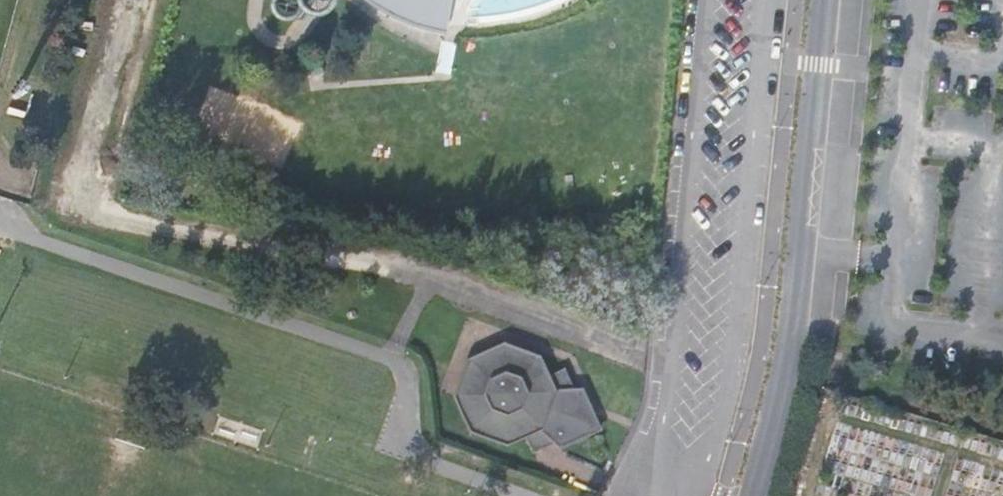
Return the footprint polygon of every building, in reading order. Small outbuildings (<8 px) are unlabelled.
[(396,12),(412,21),(444,30),(446,13),(448,0),(379,0),(396,12)] [(555,452),(586,434),(566,423),(575,420),(565,390),(559,375),(544,378),(537,358),(501,344),(470,353),(455,393),(467,427),(502,440),(526,433),(531,450),(551,443),(555,452)] [(570,388),(565,390),(575,420),(566,423),(586,434),(570,388)] [(218,414),(211,436),(259,452),(266,428),(218,414)]
